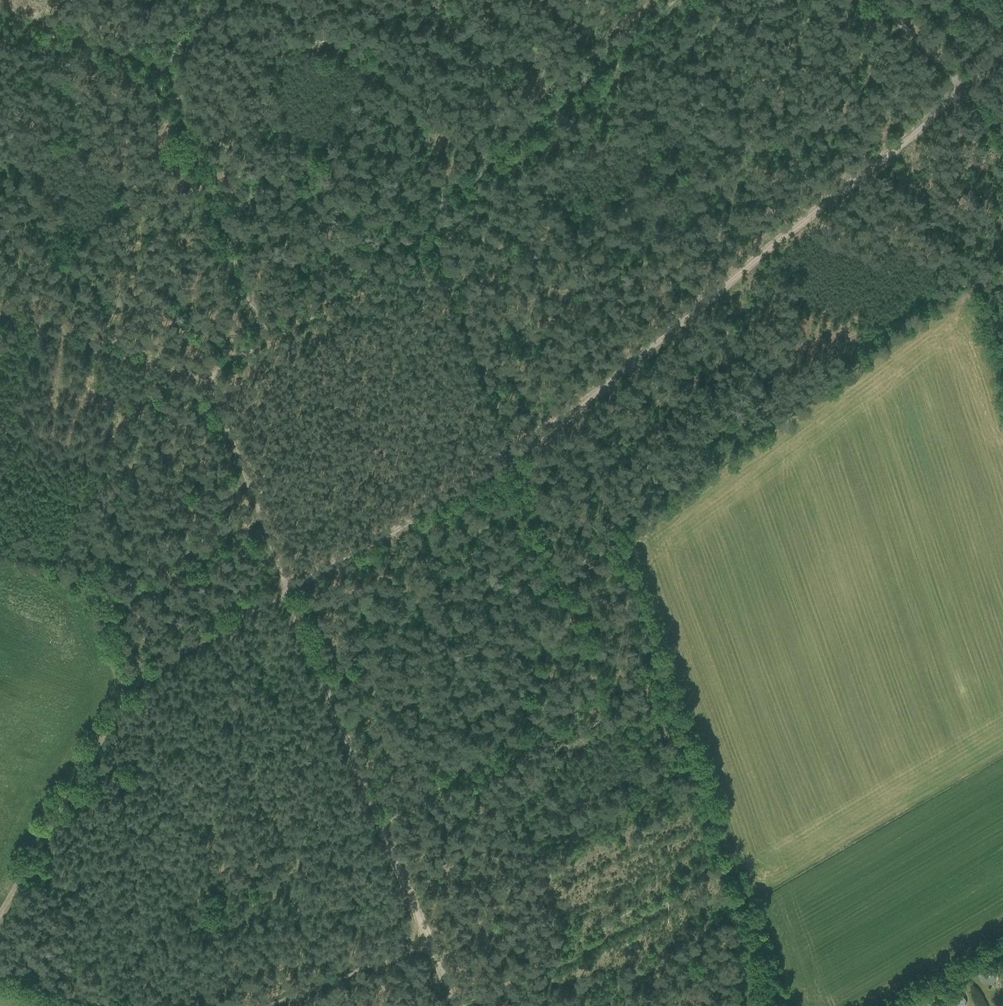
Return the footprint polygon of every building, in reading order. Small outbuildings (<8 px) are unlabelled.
[(983,981),(984,982),(986,983),(987,983),(988,983),(989,983),(990,983),(991,983),(993,982),(994,981),(995,979),(996,978),(996,977),(997,975),(997,974),(997,973),(996,973),(996,972),(996,971),(995,970),(995,969),(994,968),(993,967),(991,967),(989,966),(988,966),(986,967),(985,967),(984,968),(983,968),(982,969),(982,970),(981,971),(981,972),(980,973),(980,974),(980,975),(980,977),(981,978),(981,979),(982,979),(982,981),(983,981)] [(966,1005),(966,1004),(966,1002),(966,1001),(965,1000),(965,999),(964,998),(963,997),(962,996),(961,996),(960,995),(959,995),(958,995),(957,995),(956,995),(954,996),(953,996),(952,997),(951,998),(951,999),(950,1000),(950,1001),(949,1002),(949,1003),(949,1004),(949,1005),(950,1005),(966,1005)]
